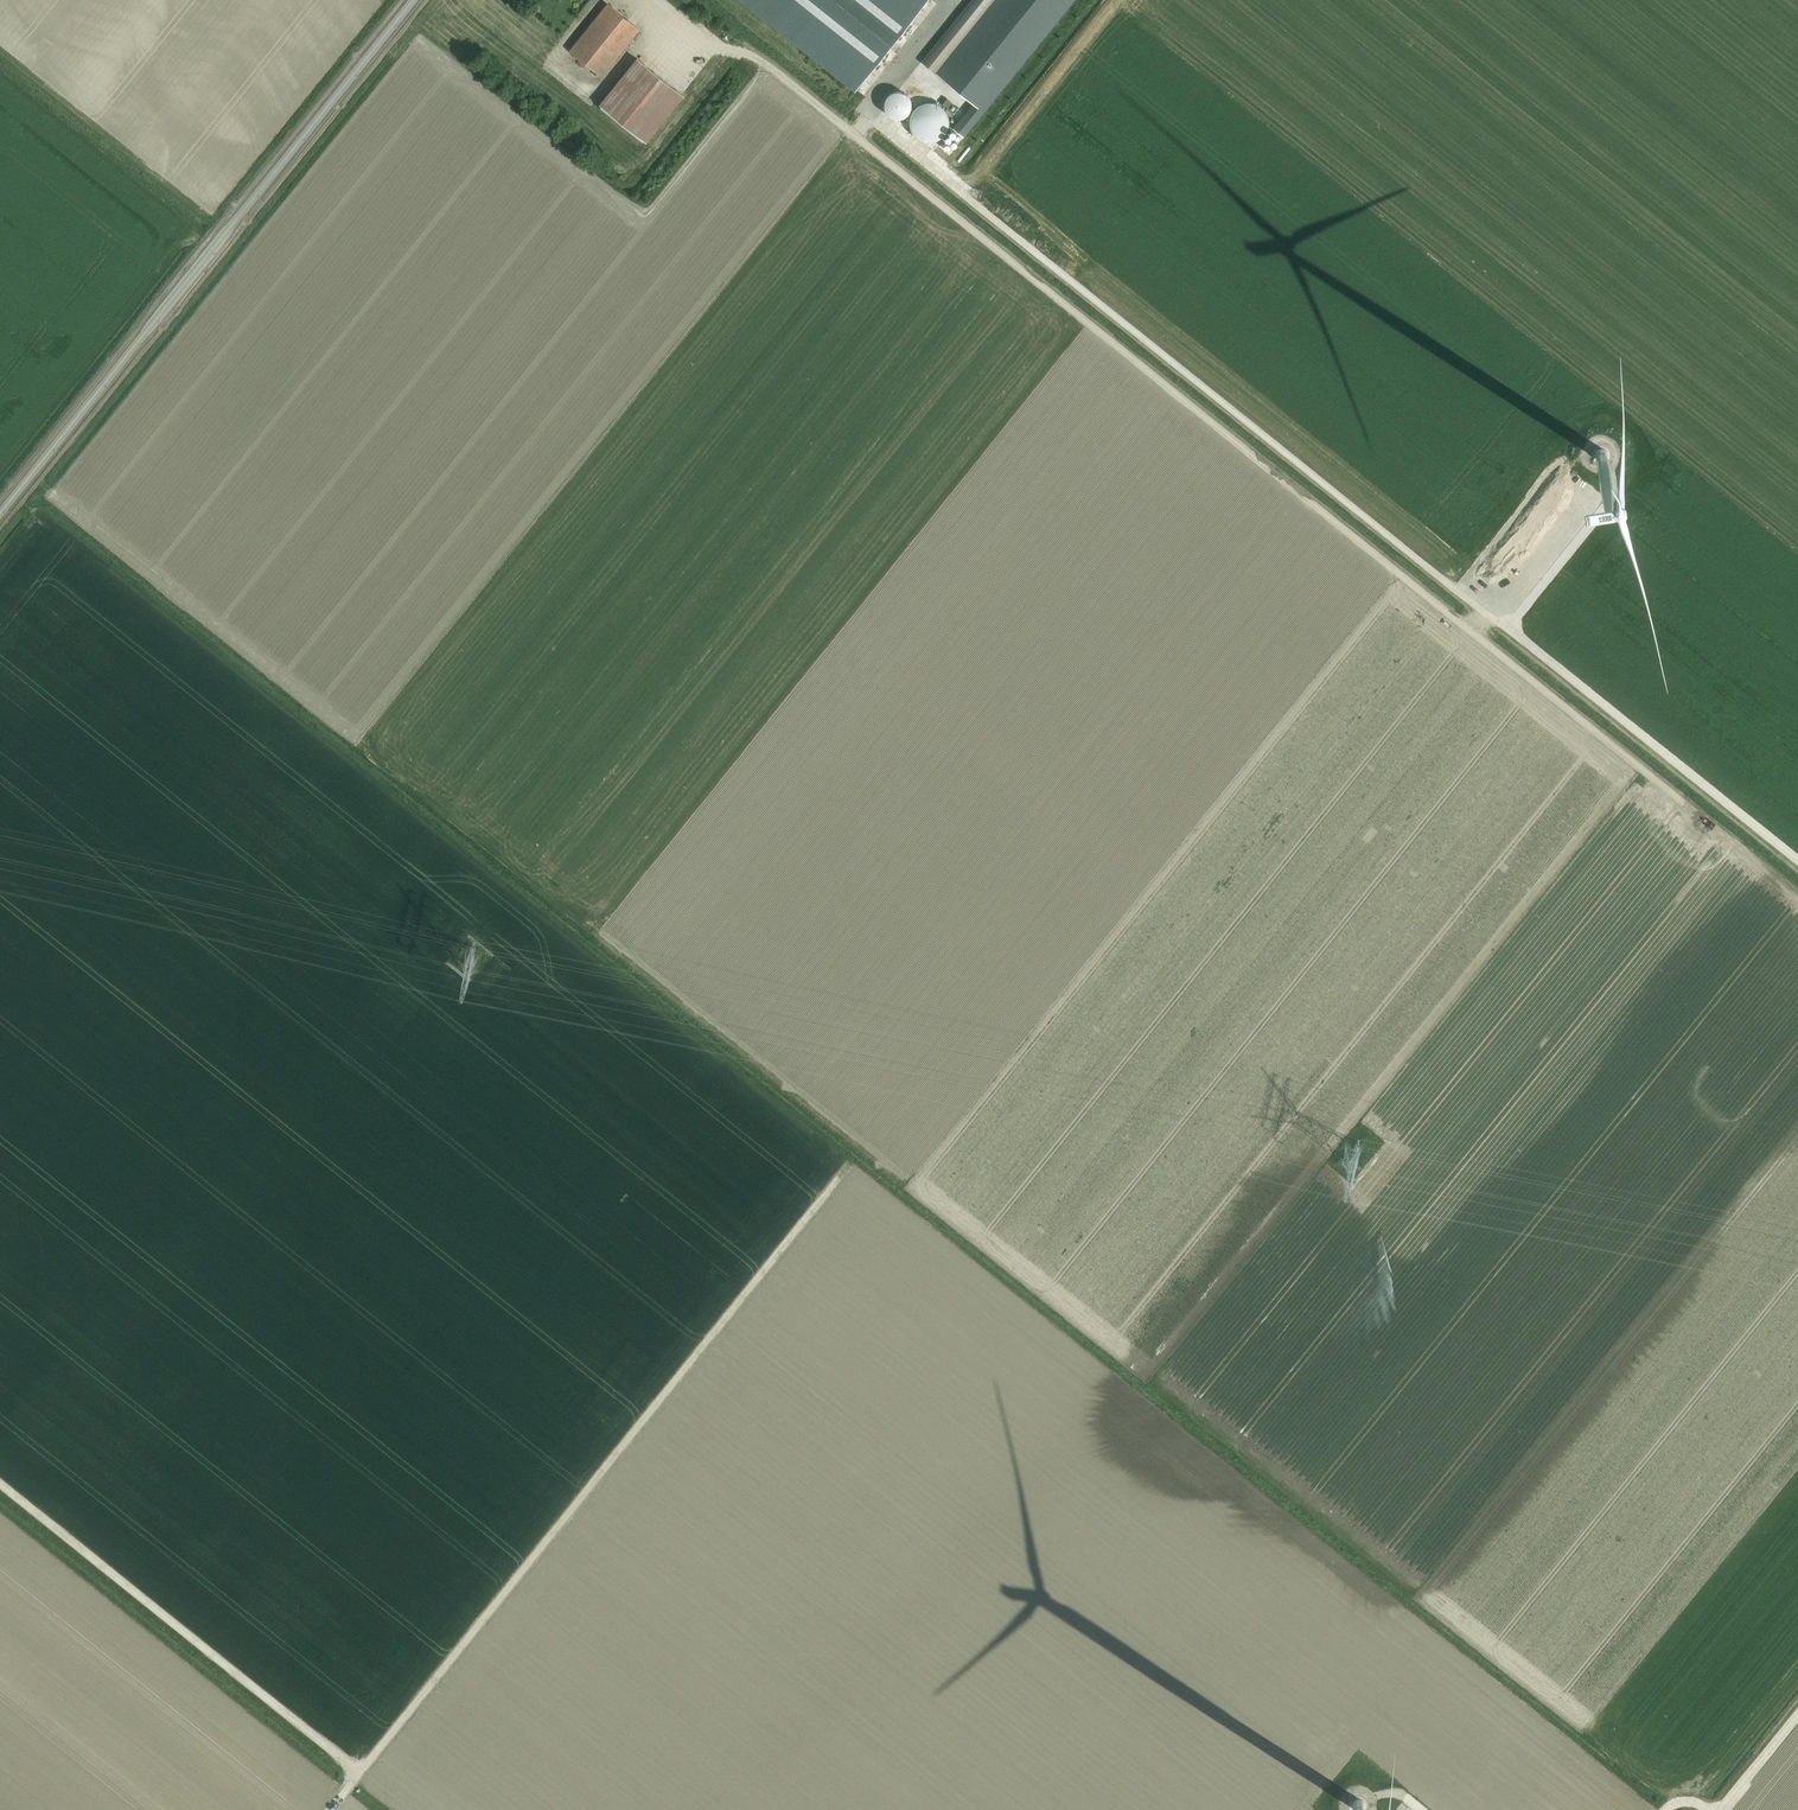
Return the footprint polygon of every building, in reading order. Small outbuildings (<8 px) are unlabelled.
[(855,89),(927,0),(744,0),(855,89)] [(996,0),(971,0),(922,61),(936,73),(996,0)] [(936,73),(974,104),(954,129),(963,136),(1073,0),(996,0),(936,73)] [(602,76),(639,30),(608,4),(570,50),(602,76)] [(600,105),(646,142),(684,96),(637,58),(600,105)] [(896,96),(904,83),(896,78),(888,91),(896,96)] [(1364,1805),(1364,1804),(1364,1803),(1363,1802),(1362,1801),(1361,1800),(1360,1800),(1359,1800),(1358,1799),(1357,1800),(1356,1800),(1355,1800),(1354,1801),(1353,1802),(1352,1803),(1352,1804),(1352,1805),(1352,1806),(1352,1807),(1353,1808),(1353,1809),(1354,1809),(1362,1809),(1363,1809),(1363,1808),(1364,1807),(1364,1806),(1364,1805)]
